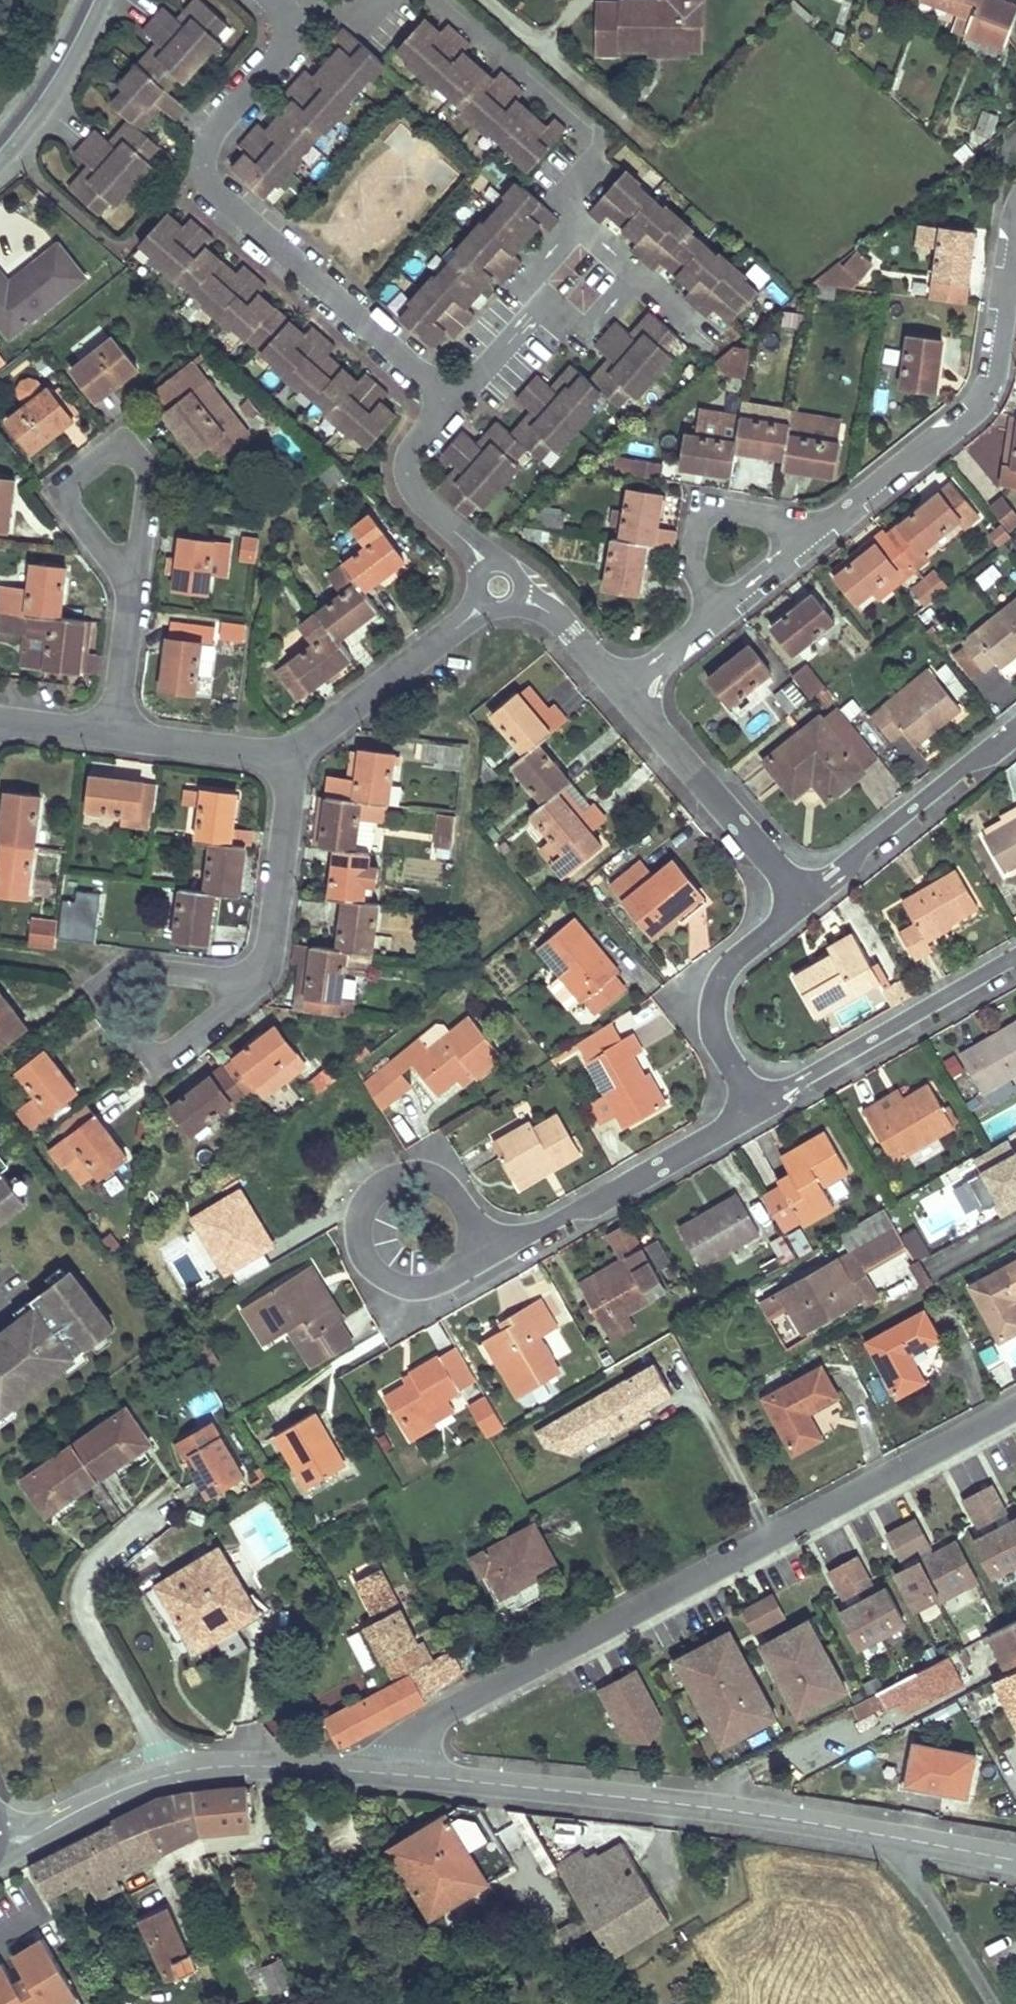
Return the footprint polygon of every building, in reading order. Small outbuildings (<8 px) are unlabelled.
[(202,0),(197,0),(185,13),(189,16),(183,23),(176,17),(164,7),(143,31),(154,41),(161,47),(156,54),(152,50),(127,78),(120,87),(125,91),(113,105),(131,120),(117,136),(121,139),(115,146),(108,139),(96,129),(75,153),(86,163),(94,170),(88,177),(84,173),(70,189),(99,214),(111,201),(116,205),(123,197),(134,185),(145,172),(153,164),(148,159),(160,146),(142,130),(156,115),(152,111),(158,105),(162,108),(177,121),(188,108),(180,102),(168,90),(179,78),(184,83),(191,74),(202,62),(213,49),(221,41),(216,36),(228,23),(202,0)] [(671,1),(620,1),(620,3),(597,3),(597,54),(619,54),(619,49),(651,49),(656,49),(656,39),(683,39),(683,49),(688,49),(703,49),(703,0),(671,0),(671,1)] [(963,0),(937,0),(960,9),(963,0)] [(1002,0),(963,0),(960,9),(959,12),(971,16),(966,30),(1005,45),(1007,38),(1015,16),(1015,5),(1002,0)] [(971,16),(959,12),(952,29),(965,34),(966,30),(971,16)] [(441,33),(425,19),(398,49),(411,61),(409,63),(438,88),(439,86),(464,108),(462,110),(491,135),(493,134),(517,155),(515,157),(531,171),(568,129),(555,118),(547,127),(517,101),(525,92),(502,71),(494,80),(464,53),(472,44),(449,24),(441,33)] [(385,64),(344,28),(333,40),(342,48),(316,78),(307,70),(286,93),(295,101),(268,131),(259,123),(239,147),(248,154),(234,170),(265,198),(276,184),(278,186),(303,158),(301,156),(323,131),(325,133),(351,104),(349,103),(371,78),(373,80),(385,64)] [(651,49),(651,54),(688,54),(688,49),(683,49),(683,39),(656,39),(656,49),(651,49)] [(162,108),(158,105),(152,111),(156,115),(162,108)] [(984,112),(976,132),(989,137),(997,117),(984,112)] [(641,184),(626,171),(624,173),(589,212),(602,223),(610,214),(639,241),(632,250),(655,271),(663,262),(693,288),(685,297),(708,318),(716,309),(732,323),(739,315),(759,292),(746,280),(748,278),(719,253),(718,255),(693,233),(695,231),(666,205),(664,207),(640,186),(641,184)] [(560,219),(519,183),(505,198),(507,199),(485,224),(483,222),(458,250),(460,252),(438,277),(436,276),(411,304),(413,306),(401,319),(432,346),(446,330),(455,338),(475,315),(466,307),(493,277),(502,285),(523,262),(514,254),(540,224),(549,232),(560,219)] [(184,227),(168,213),(140,244),(153,256),(152,258),(180,283),(182,281),(207,303),(205,304),(233,330),(235,328),(275,364),(274,365),(302,391),(304,389),(328,410),(326,412),(355,438),(357,436),(370,447),(397,417),(381,403),(389,394),(366,373),(358,382),(328,356),(336,347),(313,326),(305,335),(260,295),(268,286),(244,265),(237,274),(207,248),(215,239),(191,218),(184,227)] [(367,219),(365,236),(393,238),(394,221),(367,219)] [(936,246),(939,226),(918,224),(915,243),(936,246)] [(974,231),(939,226),(936,246),(929,298),(964,303),(974,231)] [(9,335),(83,277),(58,245),(8,283),(0,273),(0,324),(9,335)] [(570,272),(556,287),(582,311),(614,279),(581,247),(564,265),(570,272)] [(847,267),(859,277),(870,264),(858,254),(847,267)] [(834,286),(820,284),(818,296),(832,298),(834,286)] [(680,338),(651,313),(638,328),(641,331),(635,338),(632,335),(617,322),(595,346),(610,359),(614,362),(608,369),(605,365),(591,381),(576,368),(573,366),(559,381),(563,385),(557,391),(554,388),(539,375),(517,399),(532,412),(536,415),(530,422),(526,419),(513,434),(499,422),(485,437),(488,441),(482,447),(479,444),(464,431),(443,455),(458,468),(461,471),(455,478),(452,475),(438,490),(466,516),(479,502),(484,507),(520,465),(515,461),(527,447),(541,460),(553,446),(558,451),(595,409),(590,404),(602,391),(619,406),(631,393),(636,398),(673,356),(668,351),(680,338)] [(635,338),(641,331),(638,328),(632,335),(635,338)] [(107,382),(112,388),(137,368),(111,335),(69,369),(91,395),(107,382)] [(932,357),(934,339),(908,335),(900,386),(935,391),(940,358),(932,357)] [(932,357),(940,358),(943,341),(934,339),(932,357)] [(718,362),(726,373),(745,375),(749,351),(735,349),(718,362)] [(614,362),(610,359),(605,365),(608,369),(614,362)] [(247,434),(190,361),(161,385),(176,404),(164,413),(180,434),(177,436),(192,454),(195,452),(197,454),(209,445),(218,456),(247,434)] [(563,385),(559,381),(554,388),(557,391),(563,385)] [(96,402),(112,388),(107,382),(91,395),(96,402)] [(30,451),(55,432),(50,426),(66,413),(70,418),(77,412),(57,387),(50,393),(46,387),(5,420),(30,451)] [(272,423),(279,416),(254,393),(241,407),(252,416),(257,410),(272,423)] [(791,414),(791,412),(741,405),(740,413),(739,417),(789,423),(791,414)] [(682,469),(713,473),(714,467),(732,470),(734,451),(739,417),(740,413),(700,408),(696,435),(686,434),(682,469)] [(532,412),(526,419),(530,422),(536,415),(532,412)] [(71,420),(70,418),(66,413),(50,426),(55,432),(71,420)] [(841,420),(791,414),(789,423),(788,434),(838,441),(841,420)] [(463,429),(477,438),(486,425),(472,416),(463,429)] [(789,423),(739,417),(734,451),(784,458),(788,434),(789,423)] [(1015,435),(1015,418),(1010,417),(1003,465),(1011,466),(1015,435)] [(838,441),(788,434),(784,458),(782,469),(814,474),(815,466),(835,469),(838,441)] [(1011,466),(1003,465),(1000,485),(1015,487),(1015,435),(1011,466)] [(488,441),(485,437),(479,444),(482,447),(488,441)] [(617,456),(615,471),(659,478),(662,463),(617,456)] [(834,476),(835,469),(815,466),(814,474),(834,476)] [(731,476),(732,470),(714,467),(713,473),(731,476)] [(461,471),(458,468),(452,475),(455,478),(461,471)] [(0,477),(0,529),(8,530),(13,479),(0,477)] [(951,483),(887,534),(908,560),(921,550),(917,545),(934,532),(938,536),(960,519),(967,528),(979,518),(951,483)] [(627,489),(620,539),(647,543),(654,544),(657,527),(662,495),(627,489)] [(1003,494),(988,506),(1010,533),(1015,529),(1015,510),(1003,494)] [(561,509),(540,506),(539,513),(559,517),(561,509)] [(558,526),(559,517),(539,513),(531,512),(530,521),(558,526)] [(343,563),(357,581),(364,590),(389,571),(384,565),(399,554),(369,514),(352,527),(366,545),(343,563)] [(524,536),(528,540),(541,542),(543,530),(526,527),(524,536)] [(674,547),(676,530),(657,527),(654,544),(674,547)] [(239,559),(257,561),(261,535),(243,532),(239,559)] [(917,545),(921,550),(938,536),(934,532),(917,545)] [(895,571),(902,579),(916,569),(908,560),(887,534),(874,545),(895,571)] [(181,536),(178,558),(176,572),(174,588),(208,592),(210,572),(226,574),(231,542),(181,536)] [(647,543),(620,539),(612,538),(604,587),(639,593),(647,543)] [(835,576),(852,597),(866,585),(871,591),(895,571),(874,545),(835,576)] [(916,569),(928,559),(921,550),(908,560),(916,569)] [(403,560),(399,554),(384,565),(389,571),(403,560)] [(997,564),(1014,585),(1015,583),(1015,564),(1008,555),(997,564)] [(178,558),(170,557),(168,571),(176,572),(178,558)] [(58,617),(65,568),(31,563),(27,590),(0,586),(0,610),(11,611),(58,617)] [(935,567),(908,586),(922,605),(949,587),(935,567)] [(871,591),(878,599),(902,579),(895,571),(871,591)] [(364,590),(357,581),(316,612),(338,640),(363,621),(358,615),(374,603),(364,590)] [(856,603),(871,591),(866,585),(852,597),(856,603)] [(772,627),(789,647),(804,635),(809,641),(832,622),(810,596),(772,627)] [(962,643),(984,671),(995,662),(999,667),(1015,655),(1015,601),(962,643)] [(358,615),(363,621),(379,609),(374,603),(358,615)] [(9,620),(11,611),(0,610),(0,618),(9,620)] [(22,663),(77,671),(84,620),(58,617),(11,611),(9,620),(8,629),(26,632),(22,663)] [(313,642),(289,661),(310,688),(351,657),(338,640),(316,612),(300,624),(313,642)] [(170,619),(160,688),(194,693),(202,641),(212,642),(214,626),(170,619)] [(88,672),(87,651),(91,621),(84,620),(77,671),(88,672)] [(804,635),(789,647),(794,653),(809,641),(804,635)] [(730,704),(769,673),(748,646),(708,677),(730,704)] [(100,653),(87,651),(88,672),(98,673),(100,653)] [(289,661),(276,670),(297,698),(310,688),(289,661)] [(805,662),(790,675),(810,697),(825,684),(805,662)] [(927,668),(880,705),(882,708),(870,717),(889,740),(901,731),(913,747),(960,710),(927,668)] [(790,715),(808,701),(792,680),(774,694),(790,715)] [(492,716),(524,755),(538,743),(550,734),(519,694),(492,716)] [(880,760),(836,704),(819,718),(863,773),(880,760)] [(769,757),(791,784),(807,771),(814,780),(829,800),(863,773),(819,718),(769,757)] [(461,764),(463,748),(423,743),(421,759),(461,764)] [(524,755),(517,760),(528,775),(524,779),(543,803),(557,792),(566,785),(570,782),(538,743),(524,755)] [(358,781),(348,779),(330,777),(328,796),(379,802),(381,784),(391,785),(394,753),(361,750),(361,753),(358,781)] [(361,753),(352,752),(348,779),(358,781),(361,753)] [(769,757),(764,761),(785,788),(791,784),(769,757)] [(528,775),(517,760),(512,764),(524,779),(528,775)] [(793,797),(809,784),(814,780),(807,771),(791,784),(785,788),(793,797)] [(88,809),(124,813),(138,814),(139,805),(150,806),(152,786),(141,785),(142,781),(92,776),(88,809)] [(829,800),(814,780),(809,784),(824,803),(829,800)] [(389,803),(391,785),(381,784),(379,802),(386,803),(389,803)] [(566,785),(557,792),(588,831),(604,818),(593,805),(586,811),(566,785)] [(204,789),(179,786),(176,803),(201,806),(204,789)] [(197,840),(212,842),(231,844),(233,830),(237,794),(204,789),(201,806),(197,840)] [(601,847),(588,831),(557,792),(543,803),(532,813),(553,839),(540,850),(563,877),(601,847)] [(34,846),(40,797),(6,793),(0,835),(0,842),(34,846)] [(336,849),(347,851),(349,833),(356,834),(358,819),(373,821),(383,822),(386,803),(379,802),(328,796),(328,800),(320,799),(315,844),(322,845),(321,847),(336,849)] [(123,824),(148,826),(150,806),(139,805),(138,814),(124,813),(123,824)] [(452,837),(455,817),(440,814),(437,834),(452,837)] [(983,835),(1004,874),(1015,867),(1015,817),(983,835)] [(347,851),(369,853),(373,821),(358,819),(356,834),(349,833),(347,851)] [(255,832),(233,830),(231,844),(238,845),(245,846),(253,847),(255,832)] [(34,846),(0,842),(0,892),(27,896),(34,846)] [(231,844),(212,842),(205,891),(213,893),(238,896),(242,864),(235,863),(238,845),(231,844)] [(245,846),(238,845),(235,863),(242,864),(245,846)] [(347,851),(336,849),(331,898),(345,900),(355,901),(357,885),(365,886),(369,853),(347,851)] [(681,922),(688,916),(683,910),(701,896),(673,862),(654,878),(641,862),(613,885),(654,934),(676,916),(681,922)] [(925,936),(950,922),(977,906),(957,871),(902,903),(914,924),(899,932),(914,960),(933,950),(927,941),(925,936)] [(364,902),(365,886),(357,885),(355,901),(364,902)] [(205,891),(180,888),(173,938),(206,942),(213,893),(205,891)] [(706,902),(701,896),(683,910),(688,916),(706,902)] [(345,900),(340,950),(370,953),(376,903),(364,902),(355,901),(345,900)] [(560,975),(582,1002),(586,999),(597,1012),(624,990),(612,976),(618,971),(606,958),(602,961),(585,940),(589,937),(574,917),(537,947),(538,949),(560,975)] [(56,938),(58,922),(31,919),(28,944),(54,949),(56,938)] [(97,925),(60,921),(58,938),(95,943),(97,925)] [(927,941),(952,926),(950,922),(925,936),(927,941)] [(852,931),(827,946),(830,951),(855,937),(852,931)] [(606,958),(589,937),(585,940),(602,961),(606,958)] [(872,965),(855,937),(830,951),(831,954),(793,976),(817,1016),(880,980),(872,965)] [(300,966),(300,968),(311,970),(313,947),(294,945),(291,963),(291,965),(300,966)] [(339,1014),(341,1000),(341,997),(345,970),(345,967),(368,970),(370,953),(340,950),(313,947),(311,970),(300,968),(295,1009),(339,1014)] [(890,984),(877,962),(872,965),(880,980),(884,987),(890,984)] [(890,984),(884,987),(895,1005),(912,996),(901,977),(890,984)] [(14,1011),(0,992),(0,1048),(21,1032),(9,1015),(14,1011)] [(350,1015),(352,1001),(341,1000),(339,1014),(350,1015)] [(27,1028),(14,1011),(9,1015),(21,1032),(27,1028)] [(429,1050),(420,1039),(392,1060),(364,1082),(381,1109),(411,1085),(401,1072),(412,1063),(435,1094),(458,1076),(468,1068),(474,1076),(476,1079),(502,1059),(470,1018),(429,1050)] [(610,1021),(577,1042),(579,1046),(580,1048),(588,1062),(585,1063),(586,1064),(603,1093),(605,1096),(616,1114),(623,1127),(661,1104),(644,1076),(632,1055),(641,1050),(631,1033),(620,1040),(610,1021)] [(983,1092),(1015,1074),(1015,1073),(1015,1023),(960,1055),(981,1093),(983,1092)] [(235,1058),(266,1097),(306,1066),(275,1027),(235,1058)] [(577,1042),(550,1059),(552,1063),(579,1046),(577,1042)] [(67,1099),(77,1091),(46,1050),(18,1072),(38,1097),(19,1112),(31,1127),(50,1113),(54,1118),(72,1104),(67,1099)] [(458,1076),(463,1084),(474,1076),(468,1068),(458,1076)] [(666,1102),(649,1073),(644,1076),(661,1104),(666,1102)] [(309,1082),(316,1092),(326,1084),(319,1074),(309,1082)] [(1015,1088),(1015,1075),(1015,1074),(983,1092),(989,1103),(1015,1088)] [(171,1107),(192,1134),(195,1132),(200,1138),(211,1130),(206,1122),(231,1103),(211,1077),(171,1107)] [(929,1085),(905,1099),(884,1111),(879,1102),(864,1111),(887,1151),(889,1150),(895,1161),(953,1128),(929,1085)] [(905,1099),(900,1090),(879,1102),(884,1111),(905,1099)] [(605,1096),(590,1104),(601,1123),(616,1114),(605,1096)] [(545,1158),(552,1169),(580,1153),(559,1114),(535,1128),(531,1122),(494,1143),(515,1180),(540,1166),(538,1162),(545,1158)] [(96,1115),(51,1149),(64,1166),(81,1152),(100,1177),(128,1156),(96,1115)] [(800,1169),(792,1174),(778,1183),(779,1185),(802,1223),(803,1225),(834,1206),(821,1184),(846,1169),(825,1133),(791,1154),(800,1169)] [(1012,1137),(964,1162),(994,1220),(1015,1208),(1015,1145),(1012,1137)] [(791,1154),(783,1159),(792,1174),(800,1169),(791,1154)] [(519,1187),(552,1169),(545,1158),(538,1162),(540,1166),(515,1180),(519,1187)] [(26,1201),(0,1167),(0,1220),(26,1201)] [(961,1178),(913,1215),(936,1245),(984,1208),(961,1178)] [(779,1185),(763,1194),(785,1232),(802,1223),(779,1185)] [(679,1229),(700,1266),(759,1232),(738,1195),(679,1229)] [(841,1234),(852,1253),(862,1270),(905,1245),(885,1208),(841,1234)] [(631,1224),(611,1235),(624,1259),(627,1257),(644,1248),(631,1224)] [(788,1235),(801,1254),(812,1247),(800,1228),(788,1235)] [(913,1260),(928,1254),(919,1228),(904,1233),(913,1260)] [(102,1240),(112,1252),(121,1245),(111,1232),(102,1240)] [(771,1242),(782,1262),(793,1255),(782,1236),(771,1242)] [(631,1264),(583,1291),(602,1326),(604,1325),(628,1312),(652,1298),(646,1288),(661,1279),(644,1248),(627,1257),(631,1264)] [(862,1270),(852,1253),(781,1293),(789,1306),(804,1332),(860,1299),(858,1295),(872,1288),(862,1270)] [(627,1257),(624,1259),(579,1284),(583,1291),(631,1264),(627,1257)] [(762,1266),(767,1275),(780,1267),(775,1258),(762,1266)] [(1001,1340),(1015,1332),(1015,1304),(1012,1298),(1015,1296),(1015,1263),(972,1287),(1001,1340)] [(312,1284),(319,1280),(310,1265),(241,1307),(264,1343),(291,1327),(303,1319),(315,1338),(336,1324),(312,1284)] [(114,1327),(71,1270),(44,1291),(59,1310),(49,1318),(39,1304),(0,1333),(0,1413),(114,1327)] [(667,1290),(661,1279),(646,1288),(652,1298),(667,1290)] [(312,1284),(336,1324),(344,1320),(319,1280),(312,1284)] [(864,1305),(877,1297),(872,1288),(858,1295),(860,1299),(864,1305)] [(59,1310),(44,1291),(34,1298),(39,1304),(49,1318),(59,1310)] [(781,1293),(760,1306),(768,1319),(789,1306),(781,1293)] [(492,1337),(525,1392),(558,1373),(538,1338),(556,1327),(539,1298),(522,1309),(526,1316),(506,1328),(492,1337)] [(522,1309),(501,1321),(506,1328),(526,1316),(522,1309)] [(613,1340),(636,1327),(628,1312),(604,1325),(613,1340)] [(891,1385),(897,1397),(924,1383),(910,1355),(938,1340),(924,1313),(868,1343),(874,1353),(891,1385)] [(315,1366),(349,1346),(336,1324),(315,1338),(303,1319),(291,1327),(315,1366)] [(492,1337),(484,1341),(517,1397),(525,1392),(492,1337)] [(479,1381),(458,1345),(438,1356),(459,1392),(479,1381)] [(438,1356),(410,1373),(416,1383),(408,1387),(407,1384),(385,1397),(411,1443),(438,1427),(428,1411),(459,1392),(438,1356)] [(655,1364),(548,1422),(557,1438),(555,1447),(568,1451),(596,1435),(592,1430),(597,1427),(603,1431),(608,1429),(611,1434),(647,1415),(643,1408),(671,1392),(655,1364)] [(764,1397),(793,1451),(821,1436),(807,1410),(837,1394),(821,1366),(764,1397)] [(403,1377),(407,1384),(408,1387),(416,1383),(410,1373),(403,1377)] [(877,1402),(889,1396),(879,1375),(867,1381),(877,1402)] [(197,1417),(220,1405),(212,1390),(189,1402),(197,1417)] [(486,1436),(505,1425),(488,1396),(469,1407),(486,1436)] [(126,1408),(74,1444),(98,1479),(142,1448),(128,1428),(136,1422),(126,1408)] [(314,1413),(277,1434),(308,1488),(345,1467),(314,1413)] [(128,1428),(142,1448),(150,1442),(136,1422),(128,1428)] [(557,1438),(548,1422),(536,1429),(544,1444),(555,1447),(557,1438)] [(211,1424),(182,1441),(195,1462),(189,1465),(208,1496),(242,1476),(211,1424)] [(603,1431),(597,1427),(592,1430),(596,1435),(603,1431)] [(177,1444),(189,1465),(195,1462),(182,1441),(177,1444)] [(98,1479),(74,1444),(22,1480),(32,1494),(38,1489),(52,1510),(98,1479)] [(965,1500),(979,1526),(1007,1512),(993,1485),(965,1500)] [(46,1514),(52,1510),(38,1489),(32,1494),(46,1514)] [(974,1541),(993,1577),(1015,1565),(1015,1519),(974,1541)] [(889,1535),(903,1561),(931,1546),(917,1520),(889,1535)] [(535,1525),(472,1559),(481,1575),(488,1571),(501,1595),(557,1565),(535,1525)] [(957,1542),(897,1574),(915,1609),(938,1597),(940,1601),(979,1581),(957,1542)] [(188,1635),(250,1598),(220,1549),(158,1586),(169,1604),(188,1635)] [(830,1571),(844,1598),(872,1583),(858,1556),(830,1571)] [(380,1661),(419,1641),(376,1559),(346,1574),(369,1617),(359,1622),(380,1661)] [(158,1586),(148,1593),(158,1611),(169,1604),(158,1586)] [(906,1623),(887,1588),(839,1613),(858,1648),(906,1623)] [(774,1595),(749,1608),(760,1629),(785,1616),(774,1595)] [(198,1651),(259,1614),(250,1598),(188,1635),(198,1651)] [(749,1608),(744,1612),(754,1632),(760,1629),(749,1608)] [(810,1620),(804,1623),(813,1640),(818,1637),(810,1620)] [(991,1633),(1010,1670),(1015,1668),(1015,1620),(991,1633)] [(804,1623),(768,1643),(783,1671),(799,1663),(801,1668),(780,1680),(795,1709),(809,1702),(813,1709),(847,1690),(818,1637),(813,1640),(804,1623)] [(362,1667),(374,1662),(359,1629),(347,1634),(362,1667)] [(730,1631),(724,1634),(745,1673),(730,1681),(734,1688),(755,1677),(730,1631)] [(745,1673),(724,1634),(686,1655),(689,1661),(680,1666),(700,1704),(705,1701),(713,1717),(708,1720),(719,1740),(734,1731),(738,1738),(776,1717),(755,1677),(734,1688),(730,1681),(745,1673)] [(783,1671),(768,1643),(762,1646),(780,1680),(801,1668),(799,1663),(783,1671)] [(974,1666),(964,1647),(957,1651),(967,1670),(974,1666)] [(411,1672),(425,1664),(417,1648),(402,1655),(411,1672)] [(451,1650),(425,1664),(411,1672),(413,1676),(351,1709),(349,1706),(325,1719),(340,1747),(426,1701),(424,1696),(453,1681),(451,1678),(462,1672),(451,1650)] [(967,1670),(957,1651),(879,1692),(887,1708),(912,1694),(919,1706),(972,1679),(967,1670)] [(689,1661),(686,1655),(676,1660),(680,1666),(689,1661)] [(1010,1670),(992,1680),(1015,1725),(1015,1668),(1010,1670)] [(636,1671),(618,1681),(605,1701),(627,1740),(650,1740),(661,1723),(677,1714),(660,1683),(647,1691),(636,1671)] [(605,1701),(618,1681),(599,1691),(605,1701)] [(705,1701),(700,1704),(708,1720),(713,1717),(705,1701)] [(809,1702),(795,1709),(799,1716),(813,1709),(809,1702)] [(734,1731),(719,1740),(722,1746),(738,1738),(734,1731)] [(968,1796),(976,1754),(915,1742),(907,1785),(968,1796)] [(749,1766),(746,1761),(739,1765),(742,1770),(749,1766)] [(252,1827),(248,1787),(196,1791),(198,1811),(213,1810),(215,1830),(252,1827)] [(198,1811),(196,1791),(161,1799),(31,1866),(31,1868),(58,1918),(66,1914),(56,1895),(87,1879),(98,1899),(122,1887),(116,1875),(199,1831),(201,1831),(198,1811)] [(515,1865),(479,1806),(458,1804),(390,1845),(433,1915),(515,1865)] [(546,1872),(557,1866),(544,1844),(524,1811),(508,1809),(546,1872)] [(201,1831),(215,1830),(213,1810),(198,1811),(201,1831)] [(582,1851),(557,1866),(593,1926),(610,1953),(669,1918),(623,1841),(599,1856),(597,1852),(587,1858),(582,1851)] [(168,1978),(183,1974),(197,1968),(189,1952),(188,1952),(167,1908),(141,1920),(168,1978)] [(79,1997),(42,1937),(13,1955),(25,1975),(43,2003),(67,2003),(79,1997)] [(261,1966),(273,1993),(293,1987),(280,1957),(261,1966)] [(14,1982),(2,1962),(0,1963),(0,2003),(28,2003),(14,1982)] [(14,1982),(28,2003),(43,2003),(25,1975),(14,1982)]
